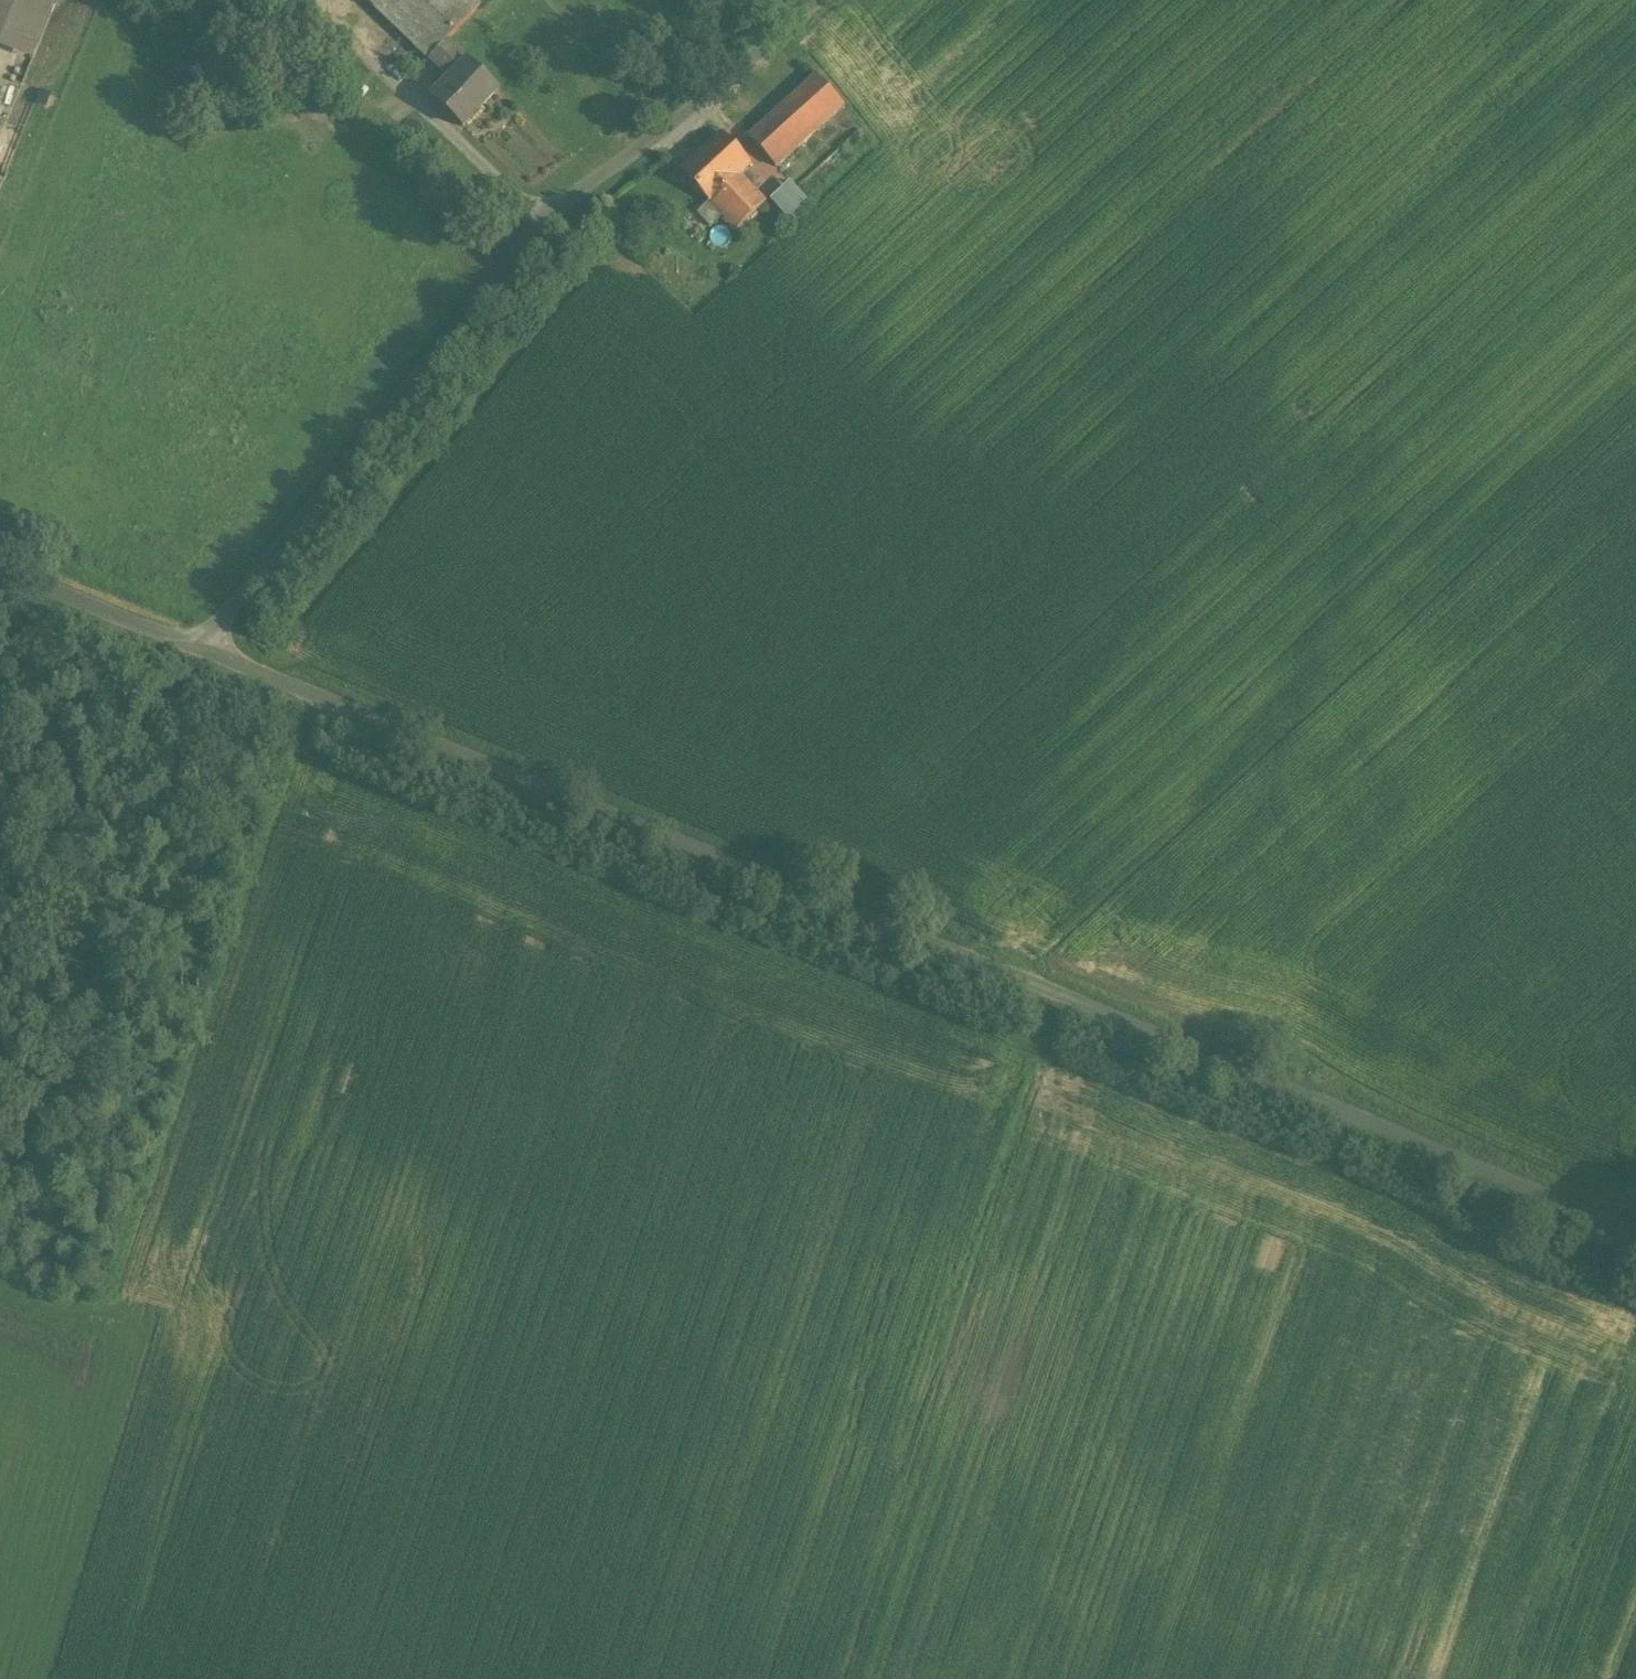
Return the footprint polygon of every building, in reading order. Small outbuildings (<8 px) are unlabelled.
[(474,0),(365,0),(428,61),(447,42),(480,6),(474,0)] [(807,65),(817,76),(843,105),(958,1),(958,0),(879,0),(839,36),(830,44),(807,65)] [(839,36),(829,26),(821,33),(830,44),(839,36)] [(497,90),(447,42),(430,59),(451,79),(432,99),(462,127),(497,90)] [(843,105),(817,76),(800,92),(826,121),(843,105)] [(800,92),(749,137),(775,167),(826,121),(800,92)] [(749,164),(721,134),(681,171),(709,201),(710,201),(723,215),(751,189),(738,175),(749,164)] [(796,215),(817,196),(798,176),(777,195),(796,215)]
